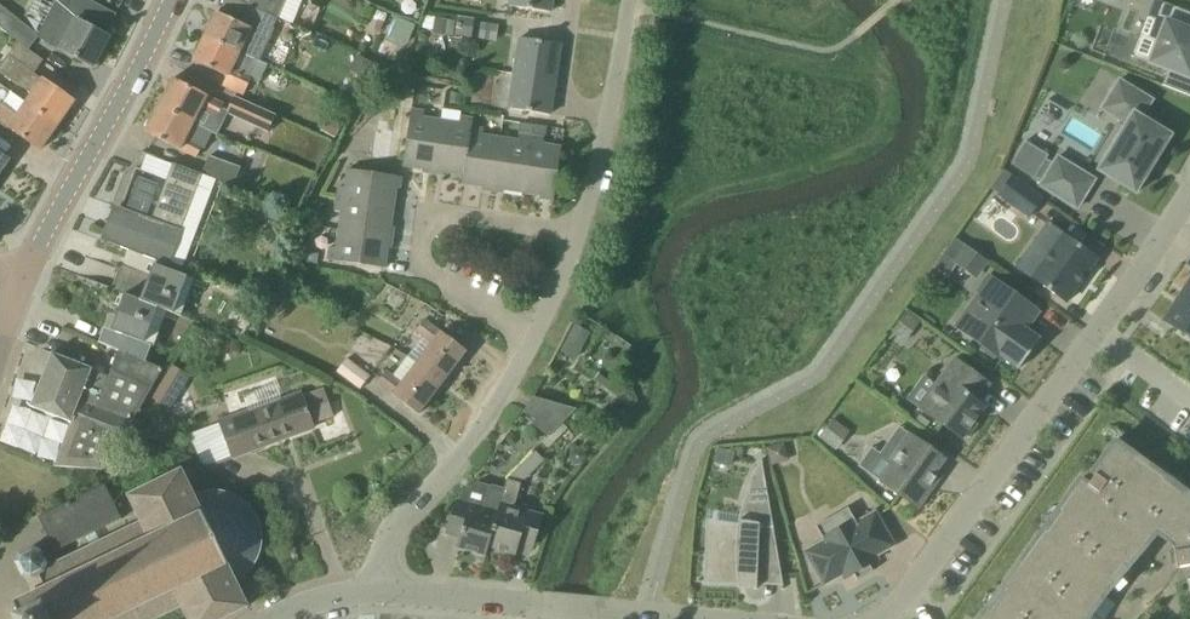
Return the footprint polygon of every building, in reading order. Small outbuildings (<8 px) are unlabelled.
[(232,3),(226,0),(224,0),(218,14),(216,13),(205,36),(254,59),(260,62),(275,29),(273,28),(279,18),(249,5),(247,10),(232,3)] [(279,18),(286,0),(251,0),(249,5),(279,18)] [(510,7),(550,12),(552,0),(511,0),(510,7)] [(1163,2),(1149,37),(1158,40),(1149,63),(1168,70),(1162,85),(1189,96),(1189,13),(1163,2)] [(40,36),(16,18),(0,6),(0,28),(5,32),(18,42),(29,51),(40,36)] [(92,69),(110,36),(67,13),(50,45),(60,51),(92,69)] [(395,15),(388,35),(408,43),(415,22),(395,15)] [(471,37),(474,21),(457,18),(455,34),(471,37)] [(252,80),(246,78),(254,59),(205,36),(193,61),(227,78),(224,85),(245,95),(252,80)] [(555,80),(560,45),(519,38),(514,74),(555,80)] [(25,103),(57,126),(75,101),(44,79),(42,81),(34,75),(43,62),(29,51),(18,42),(7,56),(0,66),(0,72),(32,95),(25,103)] [(509,109),(550,115),(555,80),(514,74),(509,109)] [(218,117),(224,105),(173,78),(159,105),(194,123),(201,109),(218,117)] [(1170,135),(1142,118),(1152,101),(1119,80),(1102,109),(1127,125),(1099,169),(1098,171),(1100,172),(1100,171),(1134,193),(1136,194),(1137,192),(1136,192),(1170,137),(1172,135),(1170,134),(1170,135)] [(414,88),(412,104),(424,106),(426,90),(414,88)] [(10,93),(0,107),(0,120),(10,127),(8,129),(40,151),(57,126),(25,103),(25,104),(10,93)] [(268,133),(276,115),(235,97),(227,114),(268,133)] [(197,159),(203,147),(187,138),(194,123),(159,105),(145,133),(180,151),(180,150),(197,159)] [(433,174),(440,121),(423,119),(424,112),(411,110),(403,166),(423,169),(423,173),(433,174)] [(471,128),(472,119),(459,117),(458,124),(440,121),(433,174),(444,176),(444,172),(463,175),(471,128)] [(387,130),(374,128),(369,158),(390,161),(395,131),(387,130)] [(493,192),(500,139),(482,136),(483,129),(471,128),(463,175),(462,184),(483,187),(482,190),(493,192)] [(525,193),(533,137),(519,135),(518,141),(500,139),(493,192),(503,193),(503,190),(525,193)] [(554,201),(561,148),(542,145),(543,138),(533,137),(525,193),(543,196),(542,199),(554,201)] [(1035,178),(1042,182),(1040,186),(1077,209),(1095,180),(1058,157),(1054,164),(1046,160),(1048,156),(1026,142),(1011,165),(1034,179),(1035,178)] [(10,159),(0,152),(0,173),(10,159)] [(255,195),(262,177),(240,169),(240,168),(209,156),(202,175),(255,195)] [(167,266),(202,175),(174,164),(164,190),(152,220),(128,211),(114,245),(155,261),(167,266)] [(400,189),(401,177),(347,170),(344,188),(337,187),(336,199),(393,208),(396,188),(400,189)] [(138,176),(126,208),(148,216),(160,184),(138,176)] [(1044,199),(1012,176),(998,197),(1029,220),(1044,199)] [(392,239),(394,228),(390,227),(393,208),(336,199),(334,212),(341,213),(338,231),(392,239)] [(1066,302),(1097,259),(1048,224),(1047,225),(1062,236),(1033,276),(1018,266),(1017,267),(1066,302)] [(391,249),(392,239),(338,231),(336,248),(329,247),(327,261),(384,269),(387,248),(391,249)] [(976,280),(989,262),(962,242),(949,259),(976,280)] [(173,314),(187,278),(184,277),(186,273),(167,266),(155,261),(141,300),(157,308),(167,312),(173,314)] [(1019,369),(1040,340),(1020,326),(1033,308),(990,277),(979,293),(980,294),(956,328),(983,347),(980,350),(995,360),(997,357),(1002,360),(1004,359),(1019,369)] [(1186,291),(1170,315),(1189,328),(1189,294),(1186,291)] [(154,347),(167,312),(157,308),(141,300),(125,294),(105,346),(117,351),(146,363),(146,362),(152,347),(154,347)] [(906,312),(891,332),(905,342),(920,322),(906,312)] [(416,332),(432,344),(418,363),(442,383),(466,351),(440,333),(424,320),(416,332)] [(574,325),(560,352),(575,360),(590,333),(574,325)] [(146,363),(117,351),(110,371),(111,372),(110,376),(52,353),(31,408),(71,424),(54,467),(102,471),(136,415),(148,396),(162,371),(146,362),(146,363)] [(418,363),(409,356),(393,376),(386,371),(376,383),(418,415),(442,383),(418,363)] [(360,390),(370,377),(347,359),(337,373),(360,390)] [(969,438),(979,425),(975,423),(978,418),(974,415),(982,404),(978,401),(990,385),(955,360),(919,409),(963,440),(966,435),(969,438)] [(170,410),(190,377),(169,365),(150,398),(170,410)] [(313,428),(312,424),(332,416),(323,390),(302,398),(300,393),(220,420),(234,458),(313,428)] [(548,437),(562,423),(576,410),(535,397),(524,413),(535,420),(532,425),(548,437)] [(918,509),(939,480),(942,477),(936,473),(945,460),(909,434),(890,462),(894,464),(881,482),(918,509)] [(979,618),(1088,618),(1091,614),(1104,596),(1113,586),(1111,584),(1125,568),(1127,569),(1157,533),(1173,545),(1177,569),(1189,567),(1189,496),(1183,491),(1181,493),(1164,481),(1166,479),(1115,442),(1092,473),(1095,476),(1087,486),(1079,480),(1057,512),(1059,513),(1046,531),(1044,529),(1000,590),(1002,592),(990,609),(988,608),(979,618)] [(716,450),(712,464),(729,469),(733,455),(716,450)] [(535,452),(508,479),(521,483),(522,483),(544,461),(535,452)] [(784,590),(772,518),(762,459),(752,478),(745,497),(739,517),(739,521),(737,534),(713,530),(708,559),(706,558),(702,581),(697,581),(697,583),(738,585),(739,589),(740,589),(755,590),(757,590),(757,574),(780,575),(782,590),(784,590)] [(40,552),(33,549),(19,556),(16,563),(23,577),(27,578),(35,594),(13,605),(18,615),(12,618),(13,618),(157,618),(182,607),(187,618),(224,618),(247,608),(234,581),(245,573),(254,563),(259,551),(261,538),(259,525),(253,513),(244,503),(233,496),(220,493),(207,493),(194,498),(181,471),(128,496),(141,523),(101,543),(90,548),(48,568),(40,552)] [(513,508),(521,483),(508,479),(505,489),(488,548),(516,556),(520,541),(534,546),(543,517),(513,508)] [(488,548),(505,489),(490,484),(483,510),(455,501),(446,530),(461,534),(457,548),(485,557),(488,548)] [(86,537),(90,548),(101,543),(96,533),(122,520),(105,485),(76,499),(77,503),(71,506),(69,502),(38,518),(55,552),(86,537)] [(878,561),(876,557),(894,546),(875,513),(857,524),(848,508),(816,526),(824,542),(806,553),(823,584),(814,589),(815,590),(843,575),(845,579),(853,575),(857,581),(873,571),(870,565),(878,561)]
